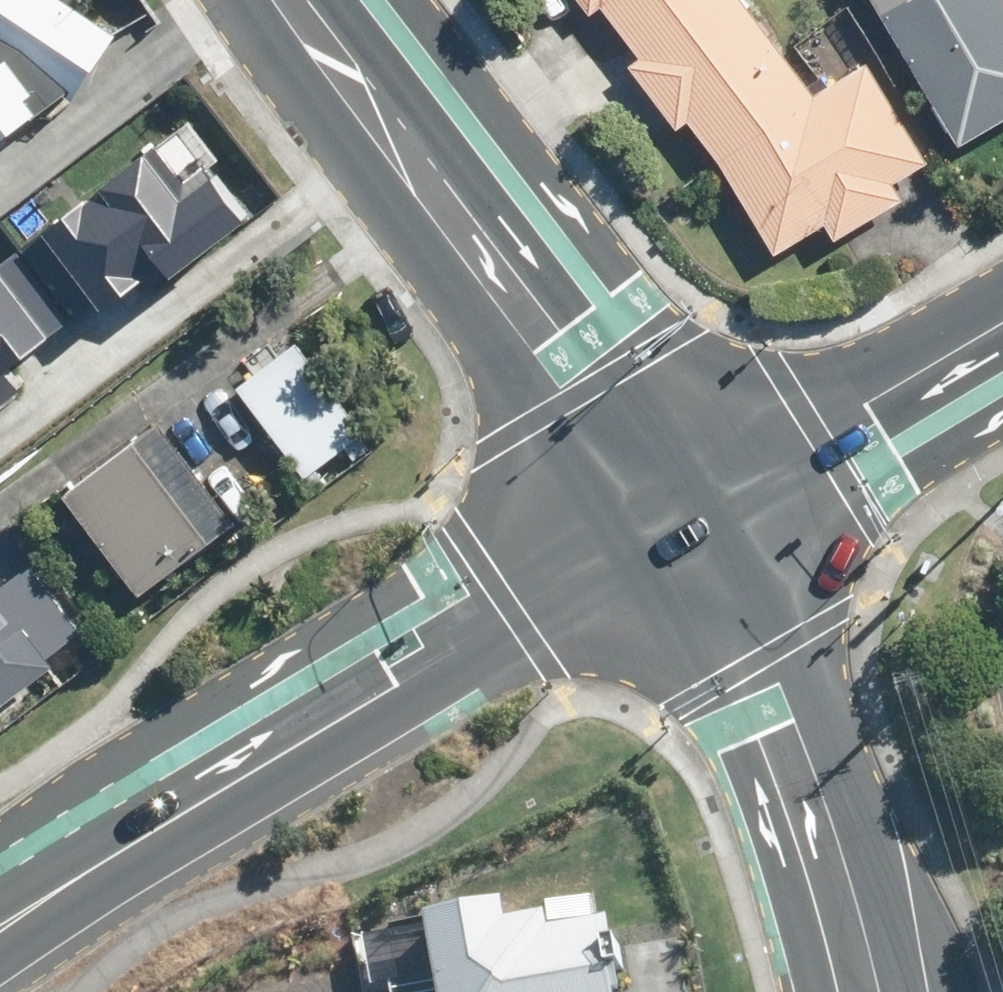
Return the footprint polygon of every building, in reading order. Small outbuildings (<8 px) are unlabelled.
[(62,82),(113,19),(82,0),(0,0),(0,118),(62,82)] [(584,15),(594,8),(615,36),(662,0),(573,0),(584,15)] [(625,69),(674,132),(684,125),(708,156),(712,161),(812,102),(734,0),(662,0),(615,36),(635,62),(625,69)] [(953,151),(1002,122),(1002,0),(865,0),(953,151)] [(888,192),(924,170),(865,70),(812,102),(712,161),(771,261),(823,231),(830,243),(895,204),(888,192)] [(158,137),(42,215),(105,306),(246,210),(209,157),(183,174),(158,137)] [(0,255),(0,397),(25,379),(9,357),(72,313),(20,241),(0,255)] [(232,383),(298,473),(338,442),(350,457),(370,443),(292,338),(232,383)] [(150,413),(57,485),(133,584),(226,512),(150,413)] [(48,661),(41,652),(75,627),(26,561),(0,581),(0,697),(48,661)] [(611,986),(620,985),(607,913),(595,916),(590,889),(544,897),(545,905),(506,912),(503,894),(420,909),(435,991),(612,991),(611,986)]
